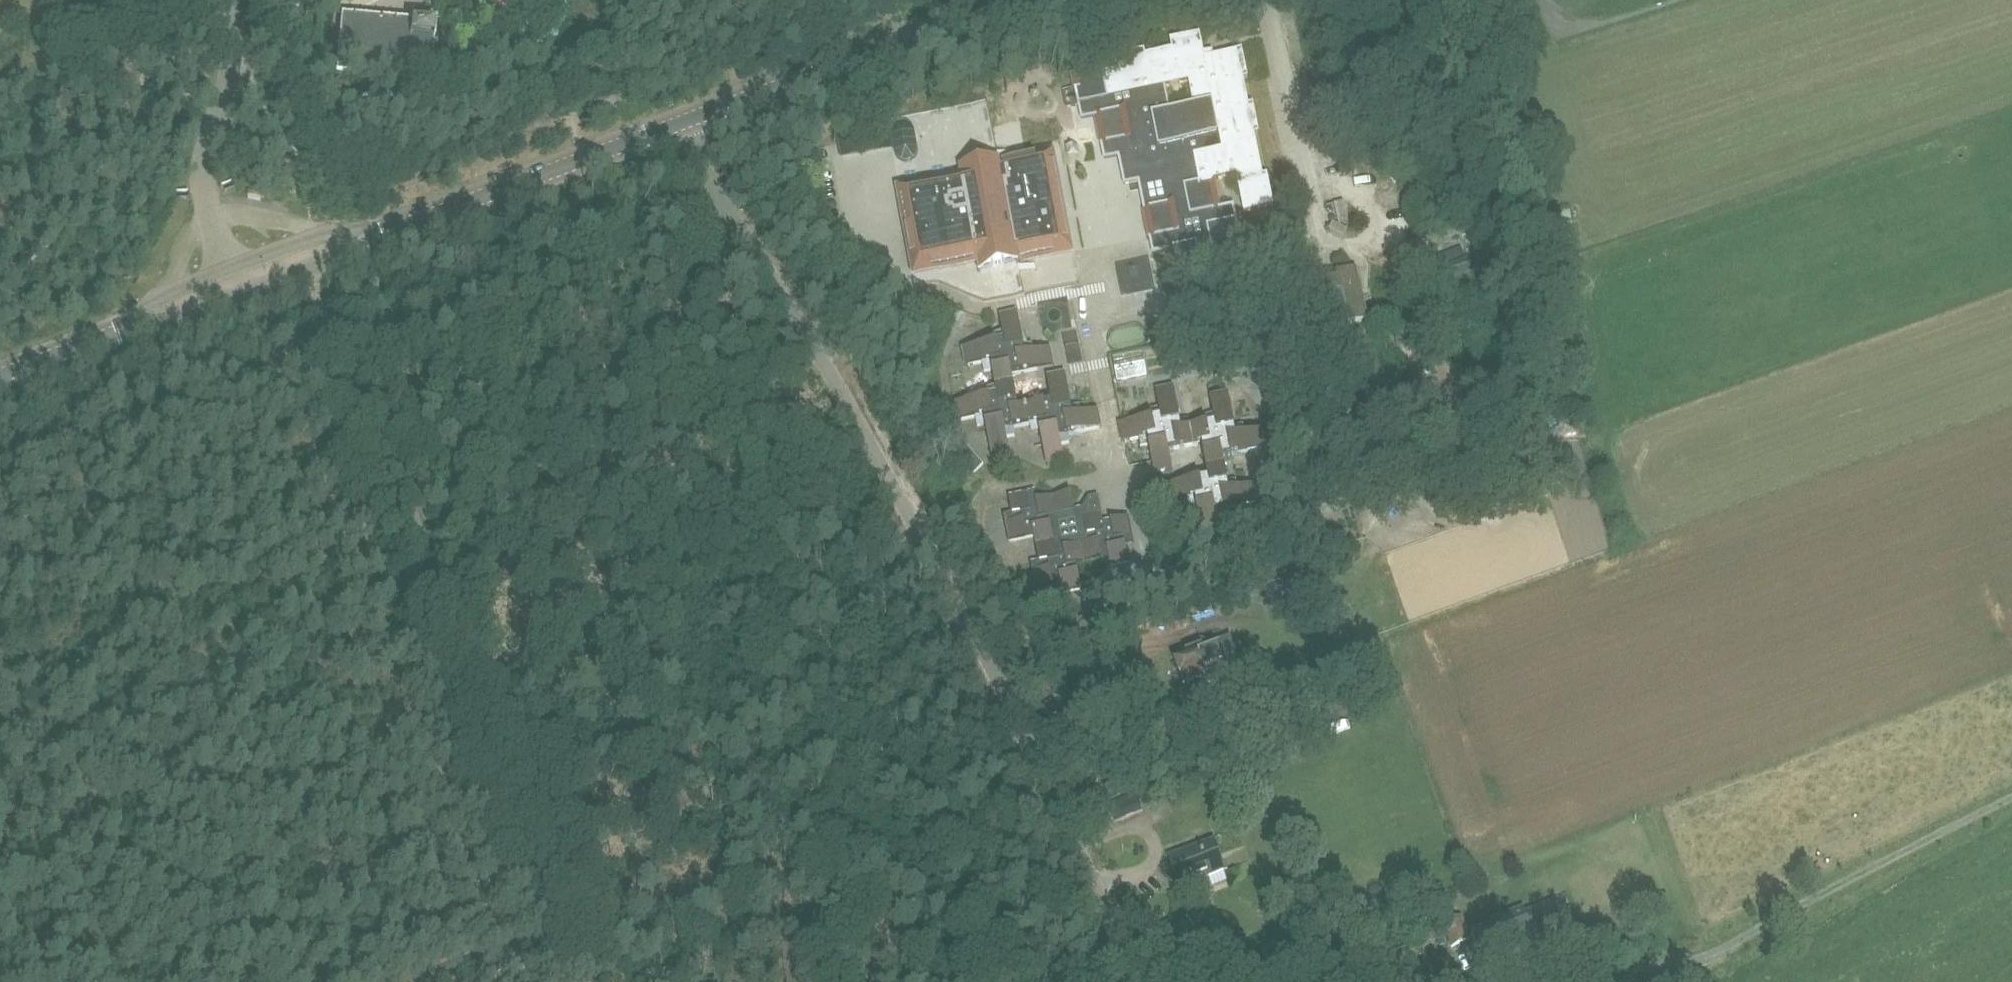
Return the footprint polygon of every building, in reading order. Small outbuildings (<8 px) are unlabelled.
[(520,0),(497,0),(502,10),(520,0)] [(380,25),(343,22),(338,77),(381,80),(430,85),(435,30),(431,29),(421,29),(380,25)] [(1275,205),(1269,177),(1263,179),(1255,137),(1260,136),(1254,107),(1249,108),(1243,80),(1249,79),(1243,50),(1205,58),(1200,34),(1170,40),(1172,50),(1146,55),(1145,50),(1115,57),(1117,71),(1103,74),(1102,68),(1072,74),(1082,118),(1095,116),(1104,159),(1118,156),(1124,184),(1139,181),(1141,195),(1145,214),(1153,253),(1168,250),(1174,278),(1188,275),(1202,272),(1217,269),(1214,255),(1231,251),(1243,249),(1234,205),(1220,208),(1214,180),(1237,175),(1245,212),(1275,205)] [(874,129),(837,136),(838,144),(841,160),(894,150),(889,126),(874,129)] [(961,177),(899,189),(915,274),(977,262),(978,269),(998,265),(1019,261),(1071,251),(1053,154),(999,164),(960,171),(961,177)] [(1249,252),(1282,245),(1276,213),(1243,220),(1249,252)] [(1367,320),(1356,267),(1336,272),(1337,277),(1322,281),(1321,276),(1302,280),(1314,332),(1367,320)] [(1026,353),(1020,327),(1017,311),(999,314),(1002,331),(994,333),(996,341),(979,345),(962,348),(965,367),(982,363),(984,371),(992,369),(997,394),(972,399),(954,403),(958,421),(976,418),(977,425),(986,424),(989,441),(992,458),(1010,455),(1007,437),(1016,435),(1014,427),(1038,422),(1047,465),(1064,462),(1061,446),(1070,444),(1069,435),(1102,428),(1098,410),(1082,413),(1080,405),(1072,407),(1068,390),(1050,393),(1052,402),(1019,409),(1012,376),(1038,371),(1034,351),(1026,353)] [(1028,322),(1033,351),(1054,347),(1049,318),(1028,322)] [(1080,365),(1089,363),(1086,346),(1077,347),(1080,365)] [(1168,363),(1145,364),(1146,385),(1169,384),(1168,363)] [(1183,430),(1174,386),(1155,390),(1159,406),(1151,408),(1152,416),(1118,423),(1122,441),(1139,438),(1141,446),(1149,445),(1153,462),(1171,458),(1169,450),(1202,443),(1208,476),(1183,481),(1187,500),(1195,499),(1200,524),(1204,540),(1220,538),(1217,521),(1227,519),(1225,510),(1258,504),(1255,485),(1239,488),(1237,481),(1229,482),(1224,458),(1266,449),(1262,431),(1245,434),(1244,426),(1235,428),(1232,411),(1228,394),(1210,397),(1214,414),(1205,416),(1207,425),(1183,430)] [(1029,500),(1027,491),(1009,495),(1014,520),(1005,522),(1008,540),(1034,535),(1040,568),(1031,570),(1035,588),(1060,583),(1062,592),(1080,589),(1075,563),(1108,557),(1110,566),(1128,563),(1123,537),(1132,536),(1129,517),(1103,522),(1098,496),(1089,497),(1082,508),(1074,509),(1071,492),(1029,500)] [(1230,583),(1253,579),(1250,559),(1227,562),(1230,583)] [(1177,627),(1190,623),(1184,607),(1172,612),(1177,627)] [(1217,680),(1218,676),(1216,672),(1227,667),(1217,641),(1174,657),(1183,683),(1201,677),(1204,681),(1208,683),(1217,680)] [(1108,797),(1131,789),(1127,777),(1104,785),(1108,797)] [(1116,821),(1141,811),(1134,795),(1109,805),(1116,821)] [(1212,888),(1227,883),(1212,841),(1168,857),(1178,885),(1208,875),(1212,888)] [(1236,885),(1221,890),(1225,902),(1240,896),(1236,885)] [(1502,949),(1521,942),(1519,937),(1532,933),(1523,909),(1492,921),(1492,922),(1474,929),(1482,950),(1500,943),(1502,949)] [(1450,948),(1471,940),(1462,915),(1441,923),(1450,948)]
